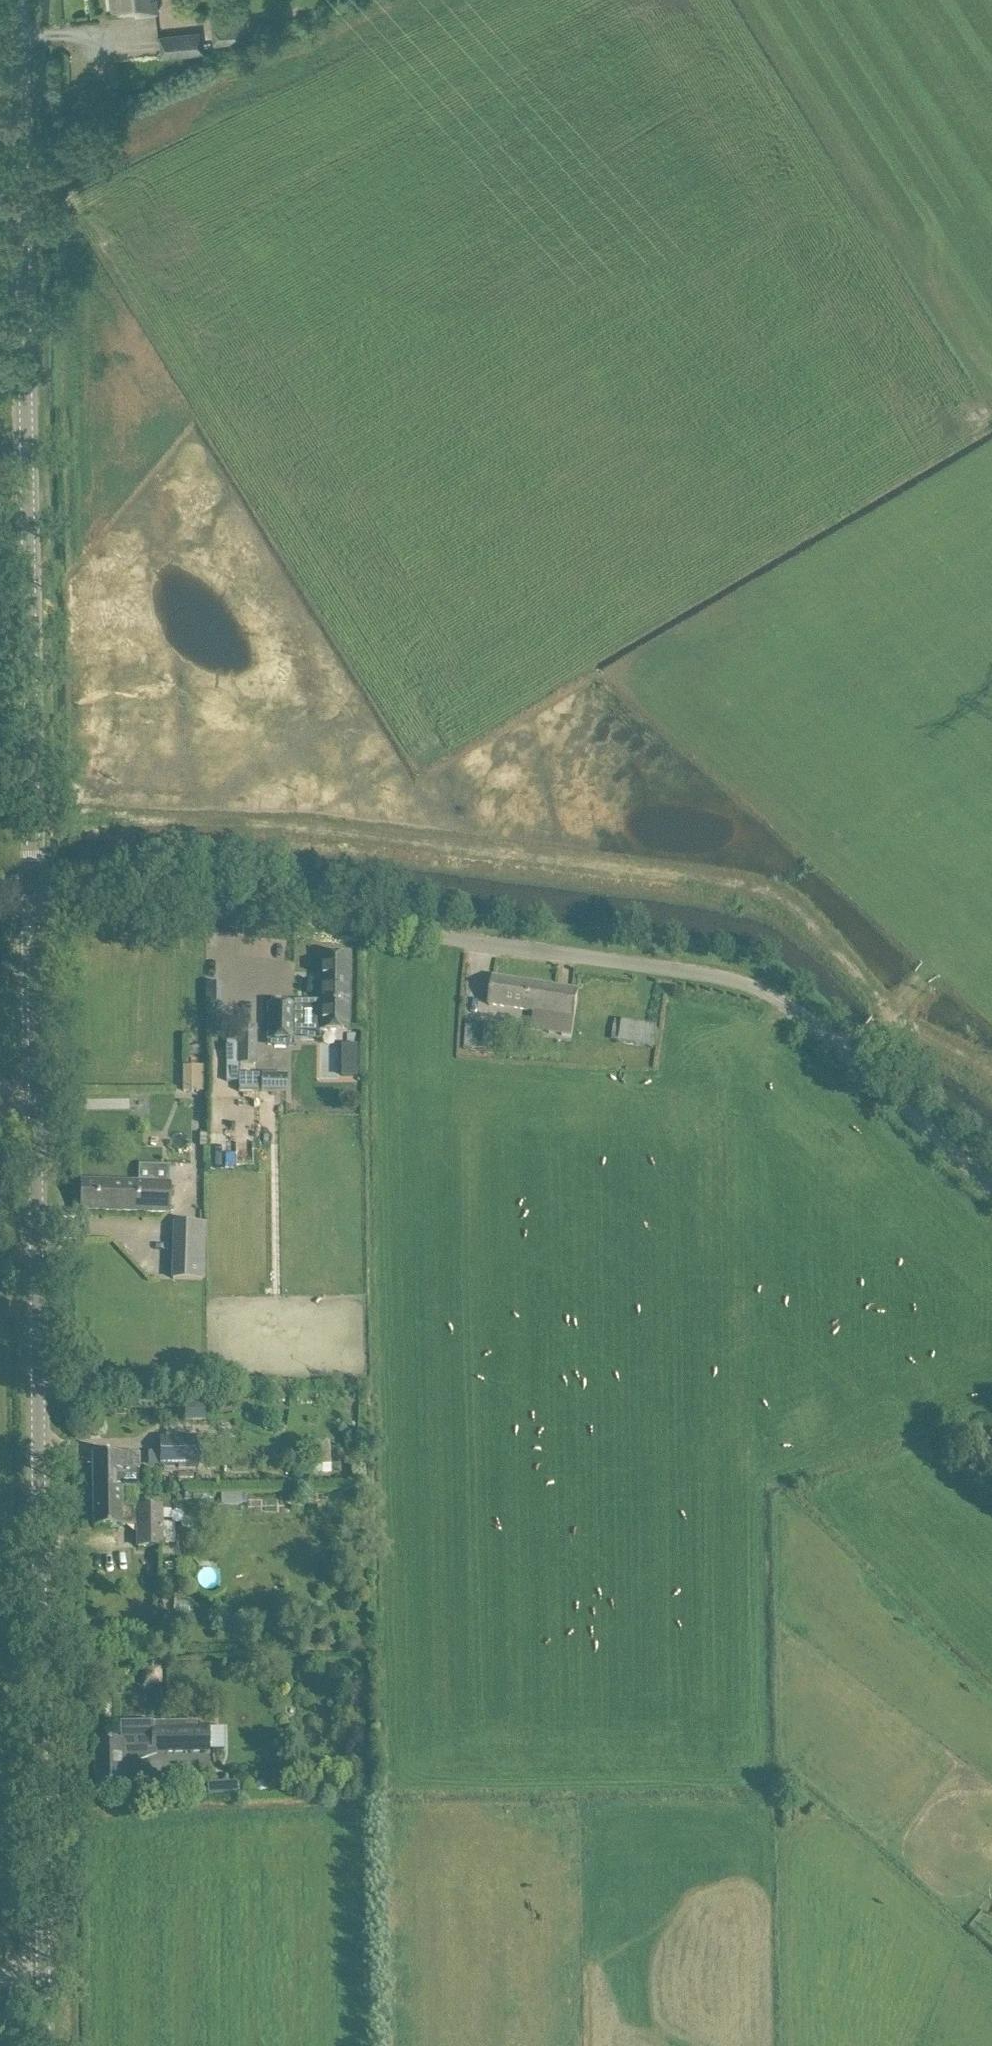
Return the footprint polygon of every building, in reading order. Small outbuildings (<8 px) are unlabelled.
[(111,9),(135,6),(136,14),(156,12),(155,0),(110,0),(111,9)] [(201,31),(157,36),(160,58),(204,53),(201,31)] [(320,1029),(347,1030),(348,957),(321,956),(320,1004),(320,1012),(320,1029)] [(570,1034),(577,989),(494,976),(489,1004),(535,1011),(532,1028),(570,1034)] [(294,1045),(294,1012),(320,1012),(320,1004),(268,1004),(268,1038),(275,1038),(275,1045),(294,1045)] [(623,1021),(619,1040),(654,1046),(657,1027),(623,1021)] [(493,1026),(469,1025),(467,1048),(491,1050),(493,1026)] [(255,1063),(256,1027),(239,1027),(239,1037),(239,1063),(255,1063)] [(239,1074),(239,1063),(239,1037),(227,1037),(227,1081),(239,1081),(238,1090),(286,1092),(286,1075),(239,1074)] [(345,1075),(362,1075),(361,1043),(344,1043),(345,1075)] [(204,1065),(184,1065),(184,1091),(204,1091),(204,1065)] [(81,1180),(80,1209),(168,1212),(169,1183),(81,1180)] [(174,1223),(173,1280),(205,1280),(206,1223),(174,1223)] [(150,1388),(136,1388),(136,1398),(150,1397),(150,1388)] [(206,1399),(192,1400),(192,1420),(206,1420),(206,1399)] [(160,1437),(160,1465),(197,1465),(196,1437),(160,1437)] [(298,1473),(331,1472),(330,1442),(317,1443),(317,1457),(298,1457),(298,1473)] [(93,1453),(93,1488),(121,1488),(139,1488),(138,1453),(94,1454),(93,1453)] [(224,1453),(214,1453),(214,1464),(225,1464),(224,1453)] [(364,1462),(351,1462),(351,1474),(364,1473),(364,1462)] [(122,1488),(93,1488),(94,1527),(138,1526),(138,1547),(162,1546),(162,1544),(162,1522),(162,1506),(122,1507),(122,1488)] [(240,1493),(222,1494),(222,1506),(241,1505),(240,1493)] [(161,1667),(143,1667),(143,1682),(161,1682),(161,1667)] [(121,1742),(96,1742),(97,1786),(121,1786),(121,1777),(136,1777),(136,1760),(155,1755),(155,1753),(155,1749),(151,1749),(151,1730),(153,1730),(153,1722),(153,1721),(121,1722),(121,1742)] [(209,1752),(209,1723),(196,1724),(196,1721),(153,1722),(153,1730),(151,1730),(151,1749),(155,1749),(155,1753),(209,1752)] [(239,1781),(207,1782),(208,1796),(240,1794),(239,1781)]
